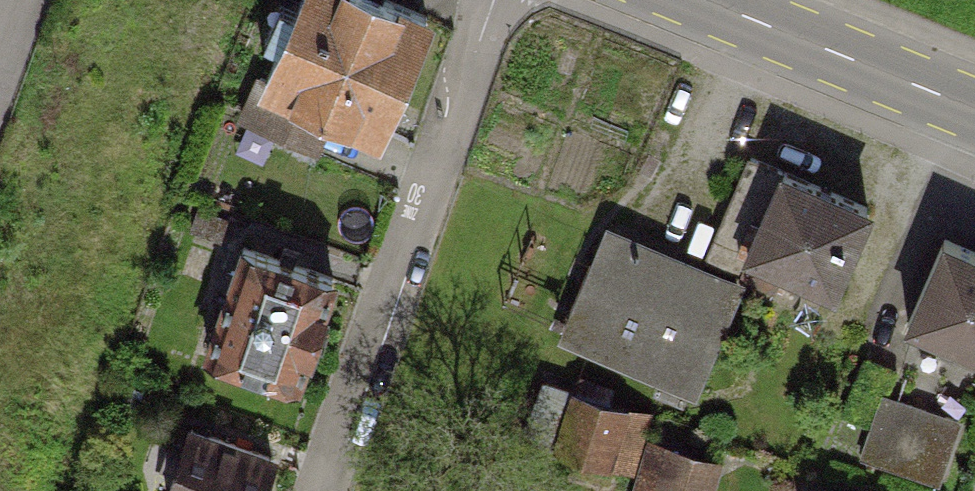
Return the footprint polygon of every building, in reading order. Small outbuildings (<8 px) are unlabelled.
[(342,0),(298,0),(254,107),(377,157),(427,35),(342,0)] [(866,210),(762,166),(719,266),(823,310),(866,210)] [(741,280),(611,228),(561,350),(692,402),(741,280)] [(921,244),(884,340),(974,375),(974,265),(921,244)] [(323,293),(235,266),(201,378),(289,405),(323,293)] [(584,451),(641,470),(664,402),(607,383),(584,451)] [(961,422),(890,395),(867,455),(938,482),(961,422)] [(183,440),(166,490),(260,490),(268,469),(183,440)] [(645,460),(634,490),(708,490),(711,483),(645,460)]
